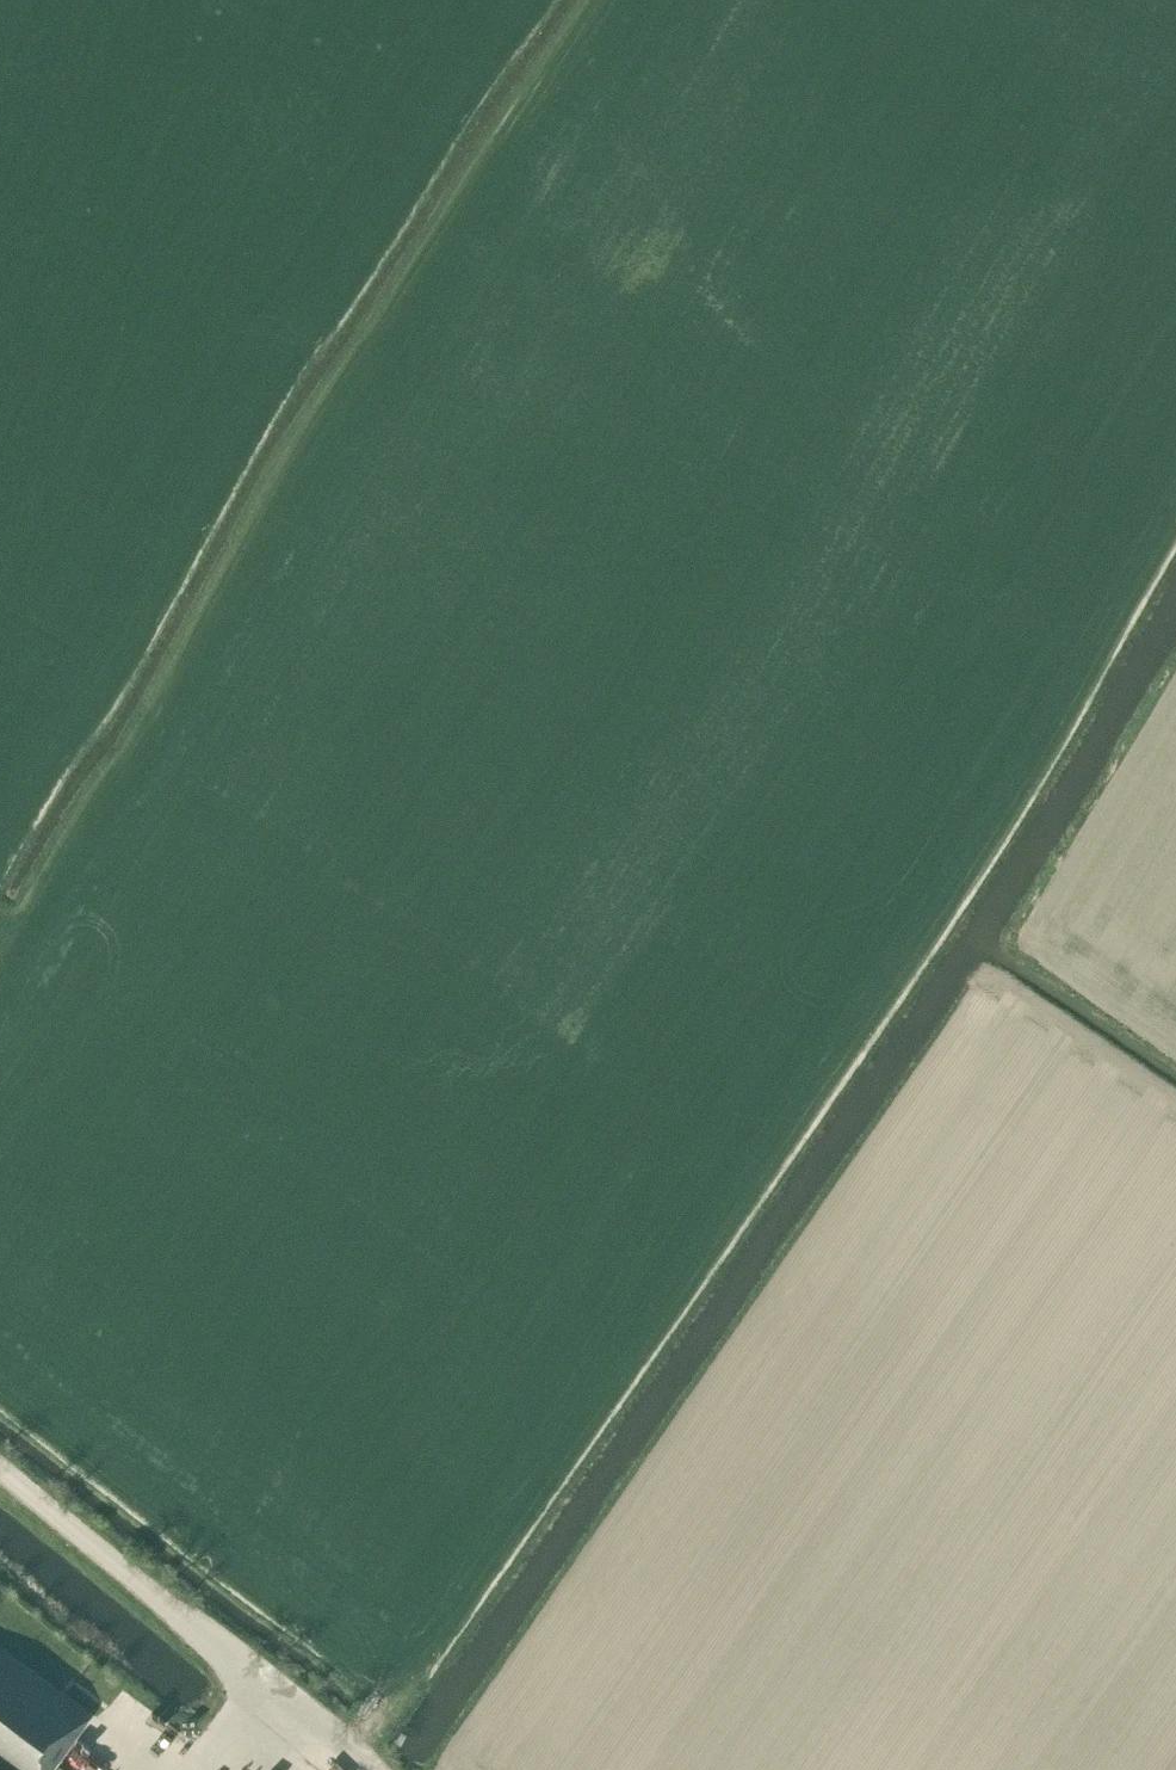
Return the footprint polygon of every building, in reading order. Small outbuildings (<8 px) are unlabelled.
[(0,1646),(0,1757),(17,1769),(48,1769),(90,1712),(0,1646)] [(60,1760),(52,1769),(74,1769),(60,1760)]
